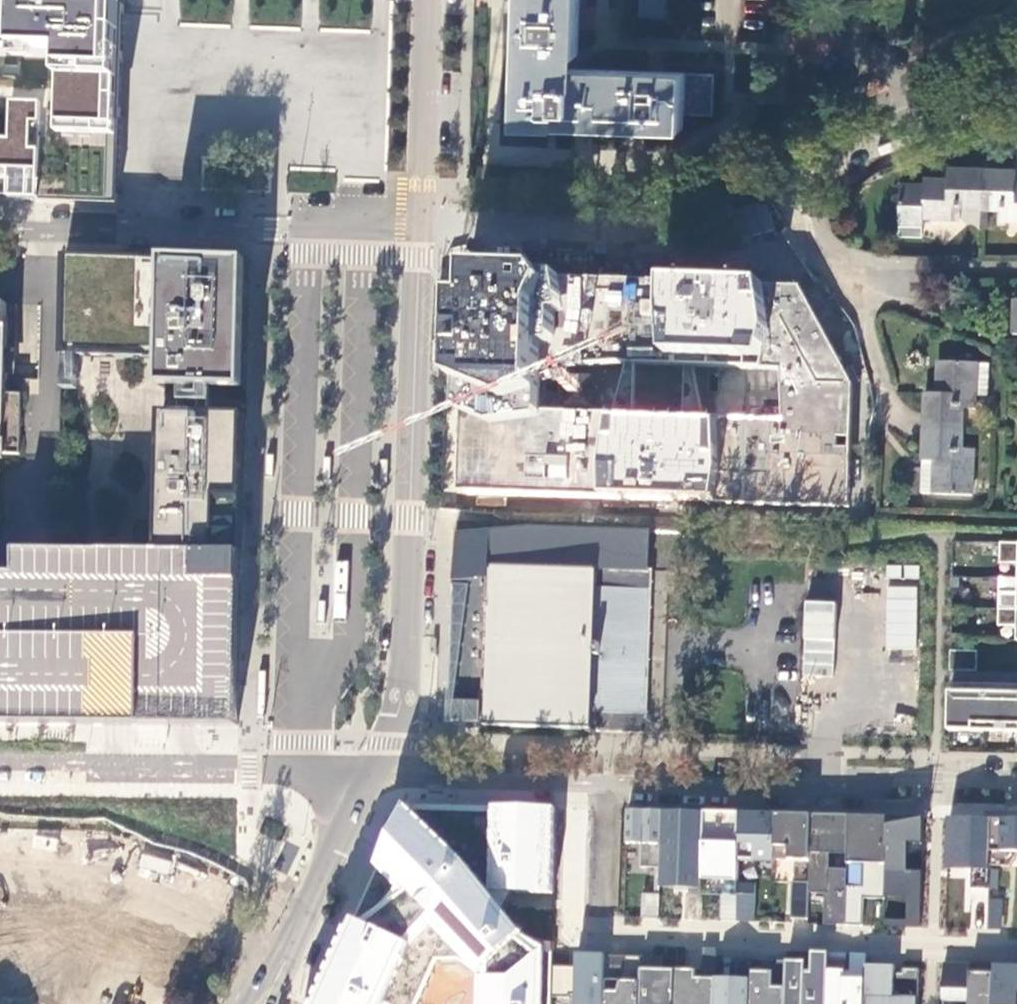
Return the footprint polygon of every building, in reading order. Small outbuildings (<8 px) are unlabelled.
[(20,201),(59,203),(110,204),(112,158),(113,109),(117,0),(0,0),(0,201),(20,201)] [(521,123),(566,124),(644,127),(682,129),(683,115),(698,116),(712,116),(714,74),(560,69),(560,54),(577,55),(579,0),(525,0),(524,20),(521,123)] [(1016,188),(1016,172),(1016,170),(1008,170),(950,168),(949,186),(937,185),(925,185),(925,191),(904,190),(903,226),(923,227),(924,218),(961,218),(961,206),(1002,208),(1002,221),(1016,222),(1016,188)] [(924,221),(923,237),(960,240),(961,225),(924,221)] [(79,256),(70,256),(67,351),(164,354),(163,388),(248,391),(249,350),(250,313),(252,262),(237,261),(201,260),(167,259),(148,258),(109,257),(95,257),(79,256)] [(480,269),(474,496),(847,506),(853,381),(800,285),(480,269)] [(20,455),(22,393),(1,393),(1,379),(5,379),(5,347),(2,347),(2,320),(6,320),(6,304),(0,304),(0,454),(20,455)] [(975,400),(975,366),(943,365),(942,396),(924,395),(922,463),(939,463),(937,496),(971,497),(972,458),(973,450),(960,451),(961,410),(975,410),(975,400)] [(247,415),(162,413),(158,553),(244,554),(244,543),(245,502),(246,469),(247,425),(247,415)] [(529,527),(457,533),(450,705),(462,705),(472,705),(472,722),(484,722),(483,726),(591,730),(591,727),(643,729),(650,532),(529,527)] [(1001,543),(1000,561),(1016,562),(1016,544),(1001,543)] [(244,554),(158,553),(57,552),(17,552),(17,575),(0,575),(0,724),(67,725),(93,725),(137,725),(238,725),(239,704),(242,602),(243,579),(244,554)] [(886,565),(886,578),(918,578),(918,565),(886,565)] [(885,647),(916,648),(917,586),(886,585),(885,647)] [(836,601),(803,600),(800,675),(833,676),(836,601)] [(999,606),(999,623),(1016,624),(1016,607),(999,606)] [(950,671),(969,672),(969,652),(951,651),(950,671)] [(955,685),(954,693),(1016,694),(1016,686),(955,685)] [(1016,734),(1016,694),(954,693),(950,693),(949,732),(1016,734)] [(462,705),(450,705),(449,725),(483,726),(484,722),(472,722),(472,705),(462,705)] [(557,803),(506,802),(499,887),(417,819),(323,1003),(420,1003),(440,951),(466,948),(488,966),(486,1003),(547,1003),(557,803)] [(777,866),(779,813),(740,812),(738,865),(777,866)] [(664,813),(626,813),(623,838),(662,840),(664,813)] [(710,816),(664,813),(662,840),(659,893),(704,895),(710,816)] [(817,868),(820,815),(779,813),(777,866),(817,868)] [(846,863),(847,817),(820,815),(817,868),(845,868),(846,863)] [(922,816),(884,823),(884,863),(882,925),(920,926),(922,816)] [(884,823),(885,819),(847,817),(846,863),(884,863),(884,823)] [(989,867),(989,850),(990,818),(945,817),(943,867),(989,867)] [(1016,851),(1016,818),(990,818),(989,850),(1016,851)] [(169,875),(174,857),(143,850),(138,868),(169,875)] [(641,891),(639,915),(657,917),(659,893),(641,891)] [(1002,898),(987,897),(987,928),(1002,928),(1002,898)] [(829,970),(830,953),(812,952),(811,971),(805,971),(806,962),(788,961),(786,1003),(828,1003),(829,970)] [(828,1003),(864,1003),(866,964),(866,954),(851,953),(850,971),(829,970),(828,1003)] [(605,993),(605,957),(571,956),(571,1003),(604,1003),(605,993)] [(618,993),(605,993),(604,1003),(640,1003),(641,970),(642,958),(626,957),(618,993)] [(769,961),(769,973),(752,972),(752,981),(751,1003),(786,1003),(788,961),(769,961)] [(994,972),(965,971),(965,964),(944,963),(943,999),(970,1000),(969,1003),(993,1003),(994,972)] [(919,969),(903,968),(903,973),(894,972),(895,966),(866,964),(864,1003),(918,1003),(919,969)] [(993,1003),(1016,1003),(1016,965),(995,964),(995,972),(993,1003)] [(677,970),(641,970),(640,1003),(676,1003),(677,970)] [(717,979),(696,978),(696,971),(677,970),(676,1003),(716,1003),(717,979)] [(752,981),(717,979),(716,1003),(751,1003),(752,981)]
